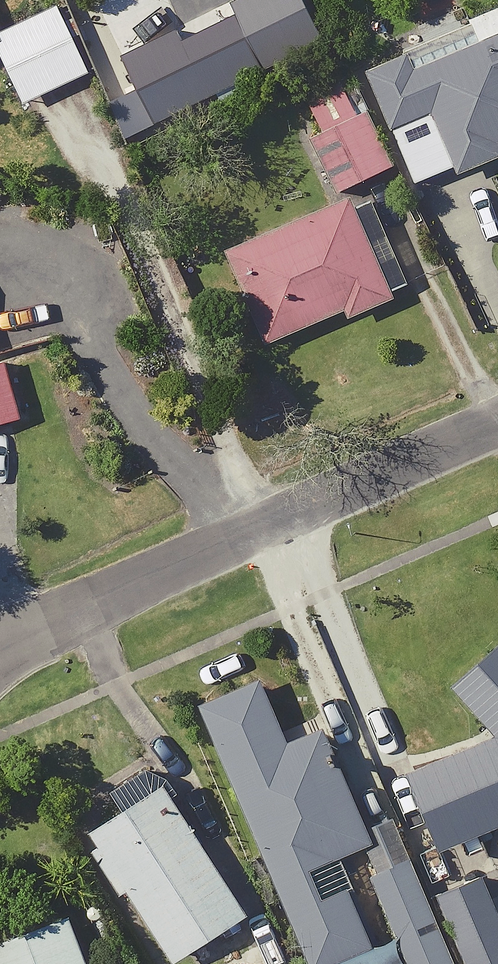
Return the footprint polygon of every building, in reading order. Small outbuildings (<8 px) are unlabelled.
[(308,0),(264,0),(241,11),(273,80),(333,51),(308,0)] [(472,27),(464,9),(403,35),(413,56),(372,74),(398,135),(442,116),(468,175),(497,162),(497,16),(472,27)] [(329,137),(317,143),(344,200),(405,171),(378,114),(361,79),(313,102),(329,137)] [(276,352),(357,319),(360,326),(401,310),(381,260),(360,209),(238,258),(276,352)] [(15,375),(0,378),(0,433),(26,428),(15,375)] [(458,699),(497,733),(497,653),(458,699)] [(267,689),(209,714),(318,963),(359,963),(394,948),(357,861),(379,852),(324,727),(290,742),(267,689)] [(417,778),(449,854),(497,834),(497,744),(417,778)] [(202,963),(220,963),(247,946),(238,933),(258,919),(158,774),(120,800),(129,813),(91,838),(178,963),(193,963),(199,960),(202,963)] [(419,864),(379,880),(413,963),(459,963),(419,864)] [(487,888),(445,906),(471,963),(497,963),(497,913),(487,888)] [(75,915),(0,944),(0,963),(94,963),(75,915)] [(277,942),(223,963),(286,963),(277,942)]
